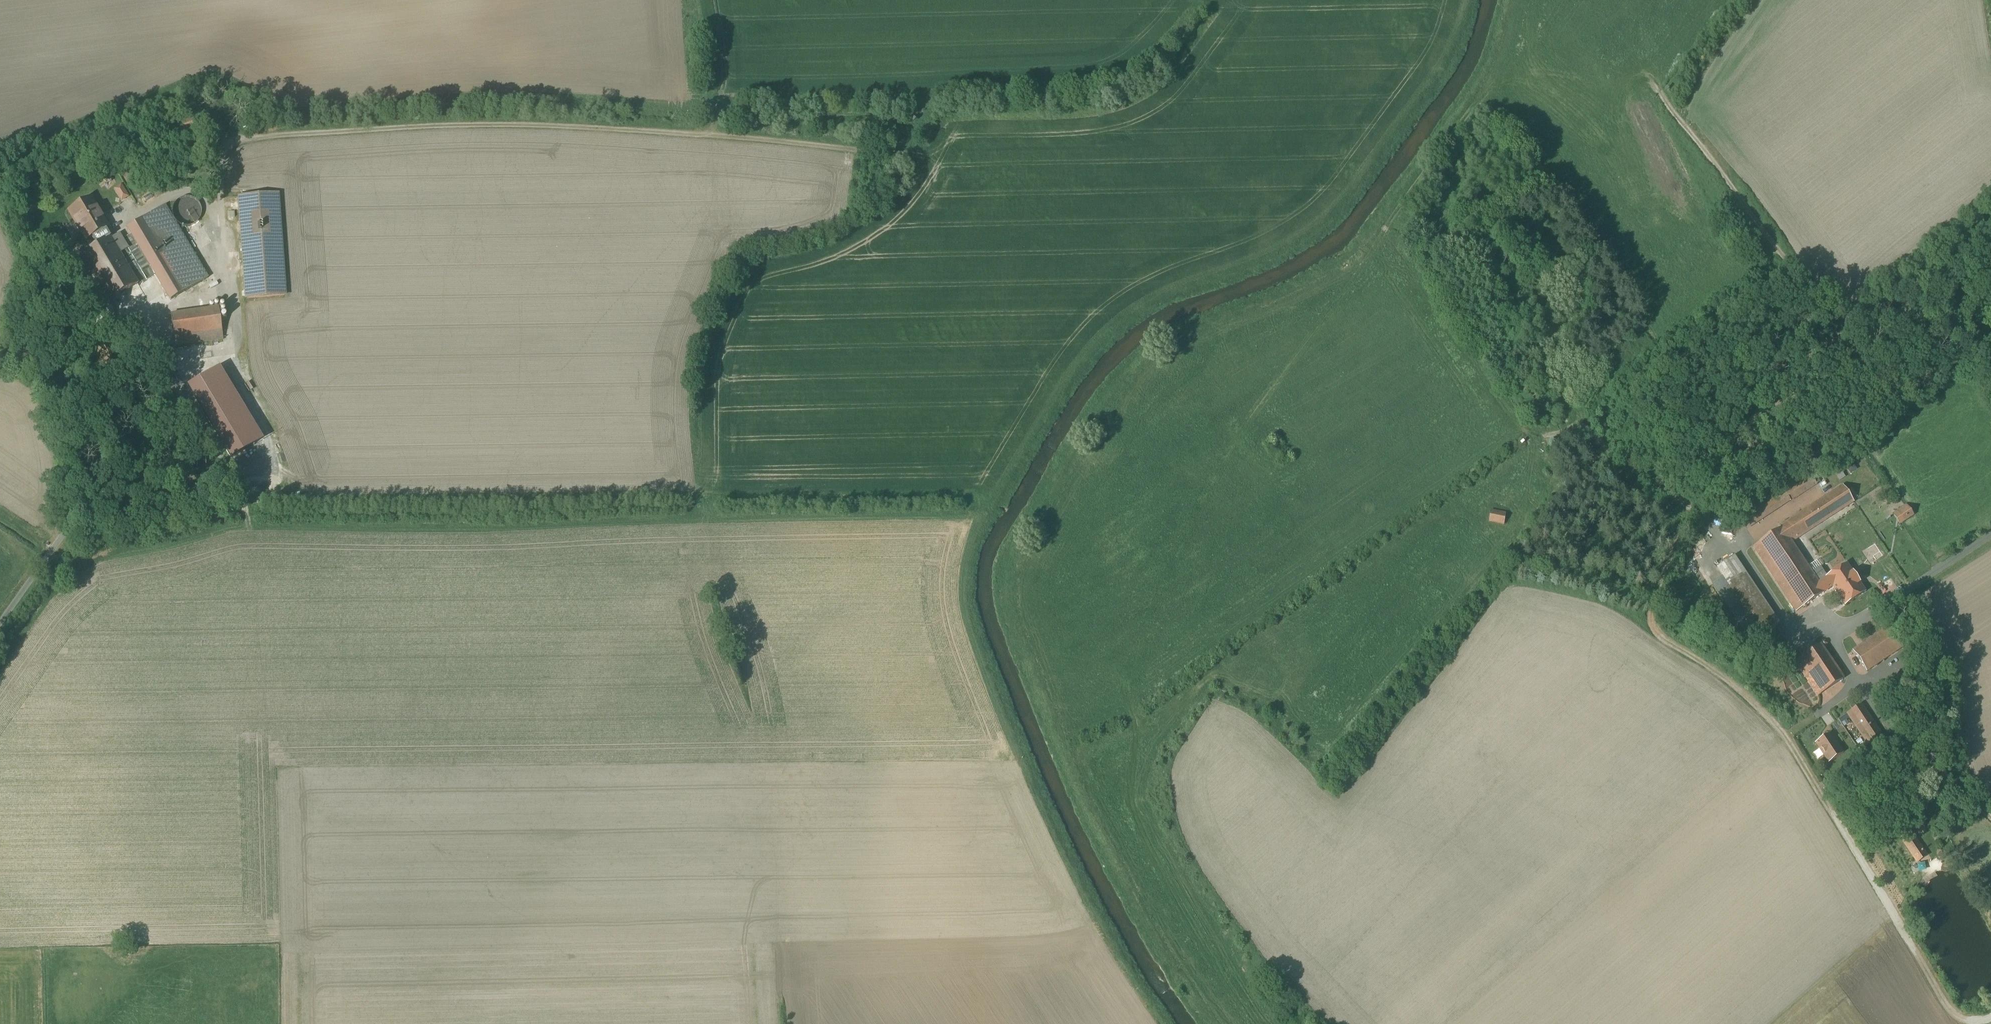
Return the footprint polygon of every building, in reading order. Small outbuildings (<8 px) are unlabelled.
[(195,128),(192,120),(174,126),(177,135),(195,128)] [(277,194),(239,197),(247,299),(285,296),(277,194)] [(192,198),(187,197),(182,198),(178,200),(176,202),(174,206),(173,210),(173,213),(175,218),(179,221),(183,223),(188,223),(192,222),(196,219),(198,216),(199,212),(199,208),(198,205),(195,201),(192,198)] [(108,227),(91,199),(69,212),(85,240),(92,237),(97,246),(110,238),(105,229),(108,227)] [(207,278),(164,206),(127,228),(170,300),(207,278)] [(137,285),(110,238),(97,246),(82,255),(109,301),(137,285)] [(219,308),(171,315),(175,346),(223,340),(219,308)] [(1811,476),(1741,522),(1747,530),(1816,484),(1811,476)] [(1812,573),(1792,543),(1854,502),(1843,485),(1780,526),(1782,528),(1753,547),(1788,601),(1782,605),(1789,616),(1796,612),(1825,592),(1812,573)] [(1906,505),(1894,514),(1900,524),(1913,515),(1906,505)] [(1506,513),(1491,511),(1489,522),(1504,524),(1506,513)] [(1841,523),(1834,529),(1838,534),(1845,529),(1841,523)] [(1777,624),(1734,560),(1712,574),(1756,639),(1777,624)] [(1847,564),(1827,577),(1821,567),(1812,573),(1825,592),(1833,587),(1835,591),(1834,591),(1837,597),(1838,596),(1845,606),(1866,592),(1847,564)] [(1889,627),(1853,651),(1867,672),(1903,648),(1889,627)] [(1821,646),(1796,662),(1818,695),(1843,679),(1821,646)] [(1882,736),(1861,705),(1848,713),(1869,745),(1882,736)] [(1830,734),(1817,743),(1829,762),(1842,753),(1830,734)] [(1837,768),(1834,765),(1829,768),(1833,775),(1839,772),(1837,768)] [(1927,849),(1908,818),(1897,825),(1916,856),(1927,849)]
